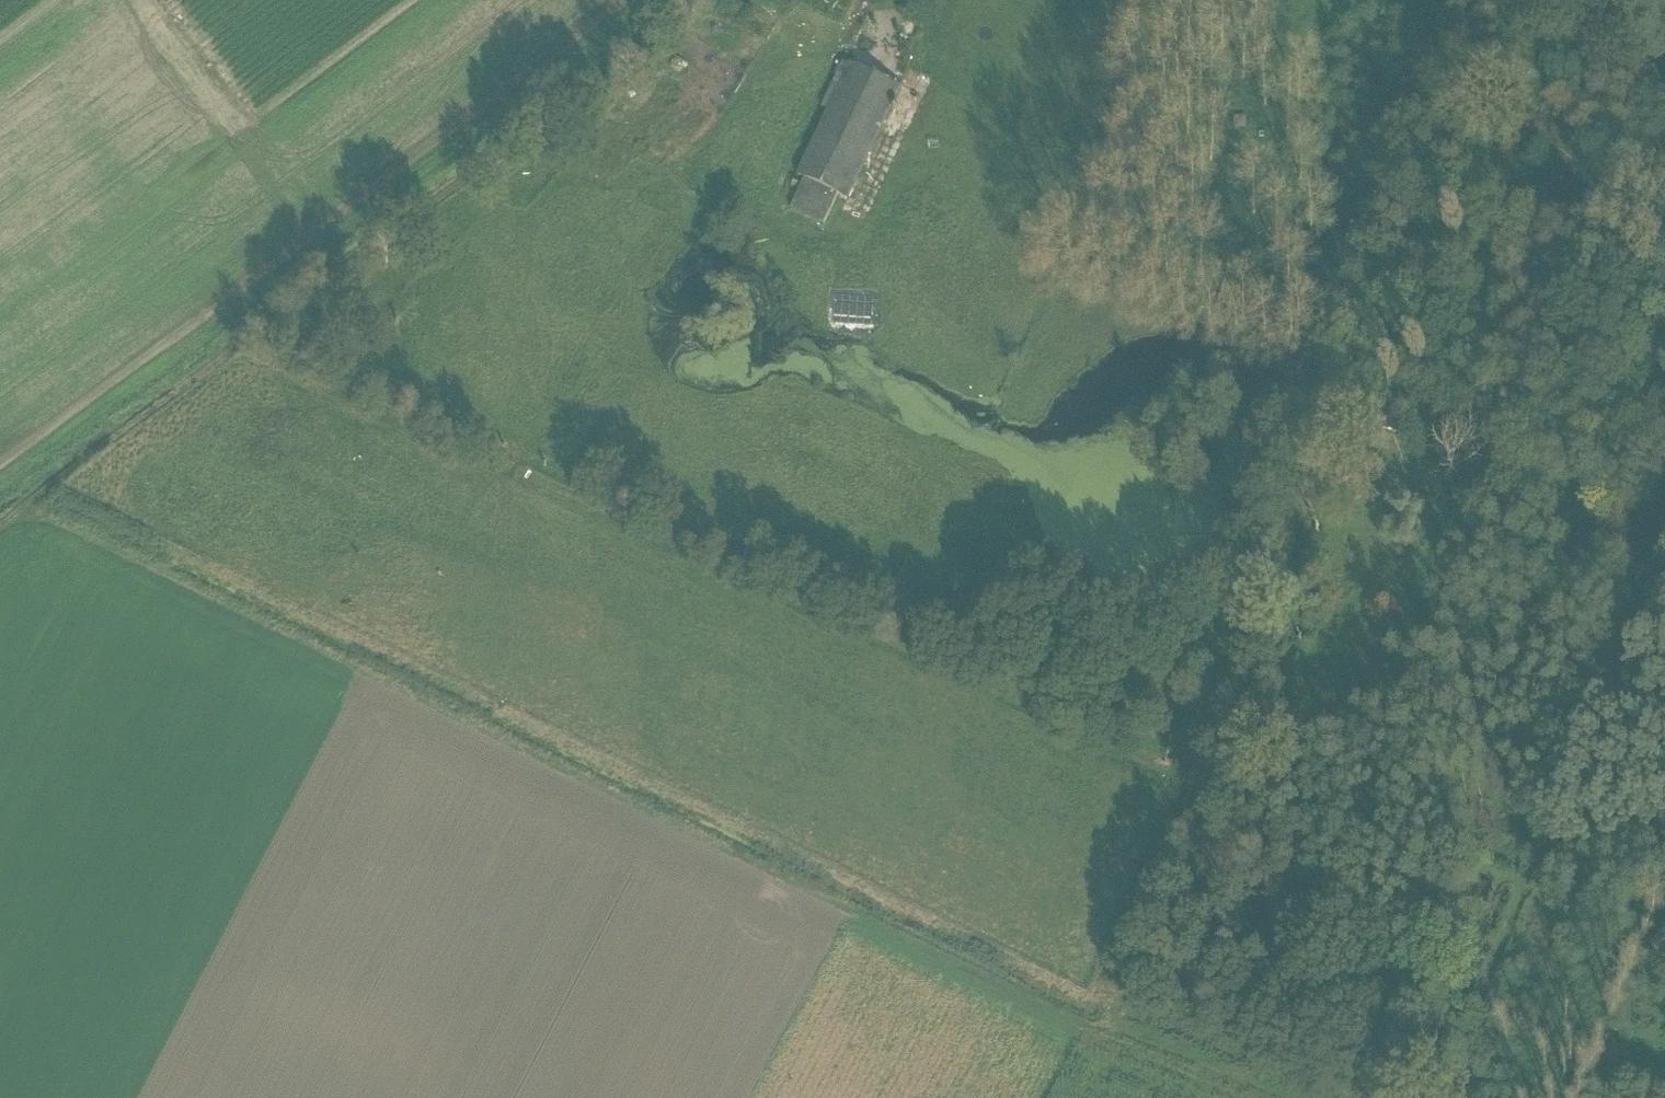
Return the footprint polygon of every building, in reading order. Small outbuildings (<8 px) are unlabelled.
[(798,176),(805,180),(791,210),(824,225),(838,195),(846,199),(899,89),(851,66),(798,176)]
